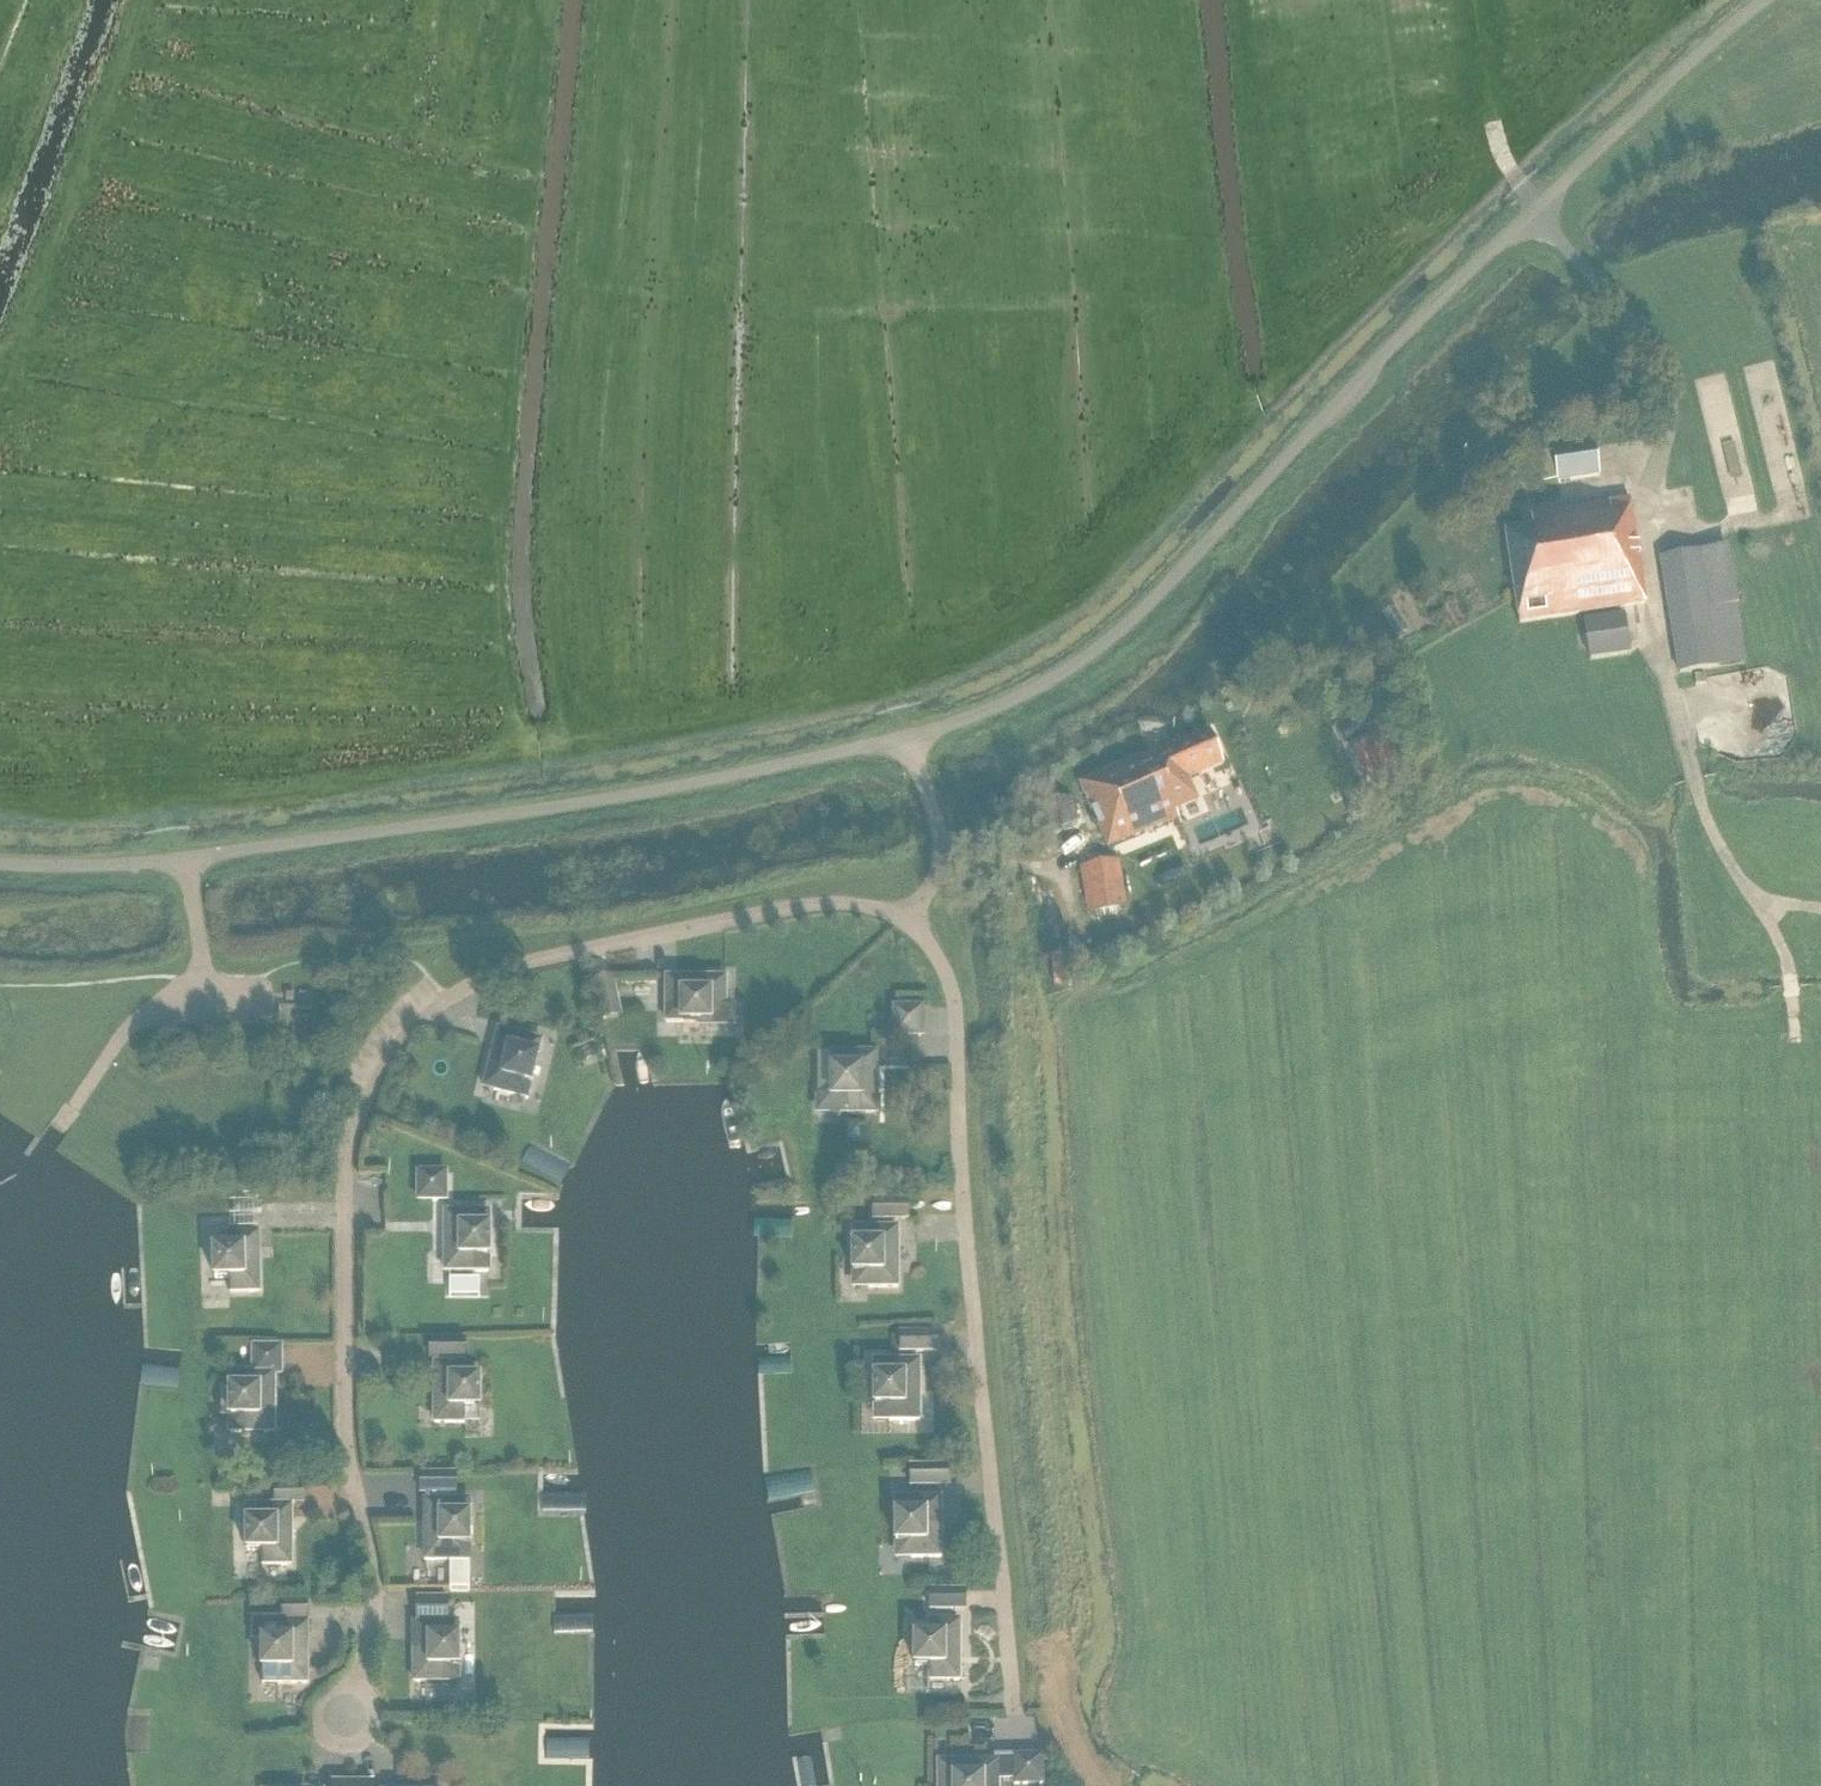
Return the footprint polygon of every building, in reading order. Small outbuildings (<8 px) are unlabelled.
[(1770,415),(1758,418),(1768,450),(1779,447),(1770,415)] [(1557,484),(1600,477),(1594,446),(1552,452),(1557,484)] [(1629,500),(1583,508),(1530,516),(1532,528),(1504,532),(1519,624),(1646,604),(1629,500)] [(1699,553),(1661,559),(1679,673),(1718,667),(1699,553)] [(1589,660),(1630,654),(1624,615),(1583,621),(1589,660)] [(1151,754),(1080,785),(1107,849),(1178,818),(1174,809),(1196,799),(1188,781),(1223,766),(1209,733),(1153,757),(1151,754)] [(1077,797),(1040,799),(1041,834),(1078,833),(1077,797)] [(1087,915),(1127,907),(1118,859),(1078,867),(1087,915)] [(600,1022),(622,1017),(614,976),(591,981),(600,1022)] [(725,1023),(725,1008),(725,979),(666,979),(665,1023),(725,1023)] [(899,1037),(926,1036),(926,1009),(898,1009),(899,1037)] [(498,1031),(484,1089),(526,1099),(541,1042),(498,1031)] [(817,1114),(831,1114),(876,1114),(875,1054),(831,1054),(831,1098),(817,1098),(817,1114)] [(418,1173),(418,1201),(446,1201),(446,1173),(418,1173)] [(871,1220),(910,1220),(909,1199),(871,1200),(871,1220)] [(489,1273),(489,1258),(488,1213),(444,1213),(444,1273),(489,1273)] [(852,1244),(853,1274),(867,1274),(867,1289),(897,1289),(897,1229),(867,1229),(867,1244),(852,1244)] [(259,1293),(258,1262),(258,1232),(228,1232),(228,1249),(213,1250),(214,1279),(229,1279),(229,1294),(259,1293)] [(899,1353),(937,1353),(937,1332),(899,1332),(899,1353)] [(429,1360),(465,1360),(465,1339),(428,1340),(429,1360)] [(229,1433),(274,1433),(274,1374),(282,1374),(282,1346),(251,1346),(251,1374),(244,1374),(244,1389),(229,1389),(229,1433)] [(918,1422),(918,1362),(874,1362),(874,1407),(889,1407),(889,1422),(918,1422)] [(479,1409),(479,1380),(464,1380),(464,1365),(434,1365),(434,1424),(464,1424),(464,1409),(479,1409)] [(908,1487),(951,1487),(951,1466),(908,1466),(908,1487)] [(419,1495),(456,1495),(456,1473),(419,1474),(419,1495)] [(273,1504),(306,1504),(306,1486),(273,1486),(273,1504)] [(895,1514),(896,1544),(910,1544),(911,1559),(940,1558),(940,1499),(910,1499),(910,1514),(895,1514)] [(469,1546),(469,1516),(454,1516),(454,1502),(424,1502),(424,1561),(454,1561),(454,1546),(469,1546)] [(261,1522),(246,1522),(246,1552),(261,1552),(261,1567),(291,1566),(291,1507),(261,1507),(261,1522)] [(965,1592),(929,1592),(929,1611),(965,1612),(965,1592)] [(449,1598),(416,1598),(416,1622),(449,1621),(449,1598)] [(280,1602),(280,1622),(307,1621),(307,1602),(280,1602)] [(252,1621),(252,1640),(262,1640),(262,1670),(262,1685),(277,1685),(306,1685),(306,1625),(277,1625),(276,1621),(252,1621)] [(414,1683),(458,1683),(458,1621),(449,1621),(416,1622),(413,1622),(414,1683)] [(959,1682),(959,1622),(929,1622),(929,1637),(914,1637),(914,1667),(929,1667),(929,1681),(959,1682)] [(938,1763),(938,1785),(997,1785),(997,1780),(1012,1780),(1012,1756),(997,1756),(997,1763),(938,1763)] [(1012,1785),(1044,1785),(1044,1756),(1012,1756),(1012,1780),(1012,1785)]
